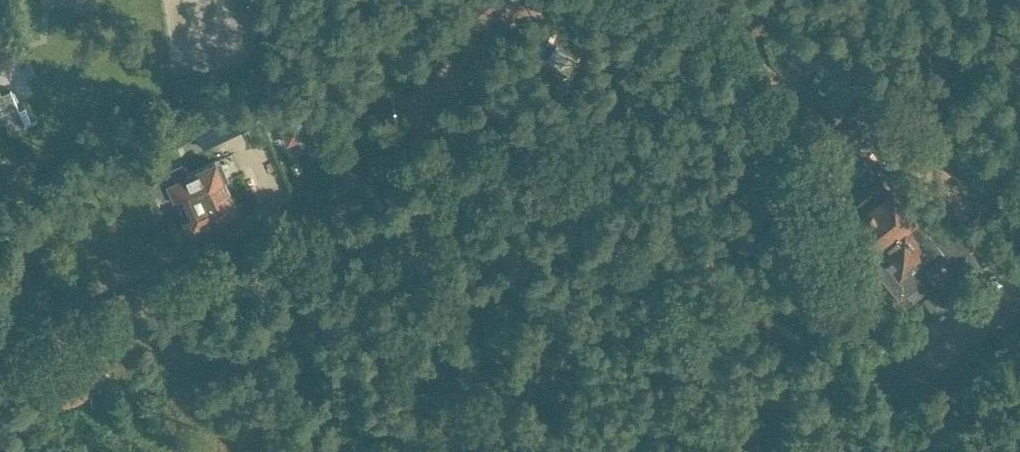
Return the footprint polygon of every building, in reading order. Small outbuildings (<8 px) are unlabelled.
[(546,36),(535,50),(566,72),(577,58),(575,57),(585,44),(557,24),(548,37),(546,36)] [(5,120),(10,133),(26,126),(25,125),(32,122),(26,106),(19,109),(19,108),(10,87),(0,91),(0,122),(5,120)] [(308,88),(270,105),(287,143),(325,126),(308,88)] [(419,127),(421,90),(394,89),(393,126),(419,127)] [(168,183),(190,229),(237,208),(216,161),(168,183)] [(864,210),(844,226),(899,295),(921,278),(916,273),(941,253),(950,263),(975,243),(962,227),(954,234),(922,194),(907,206),(892,187),(872,204),(866,197),(859,203),(864,210)]
